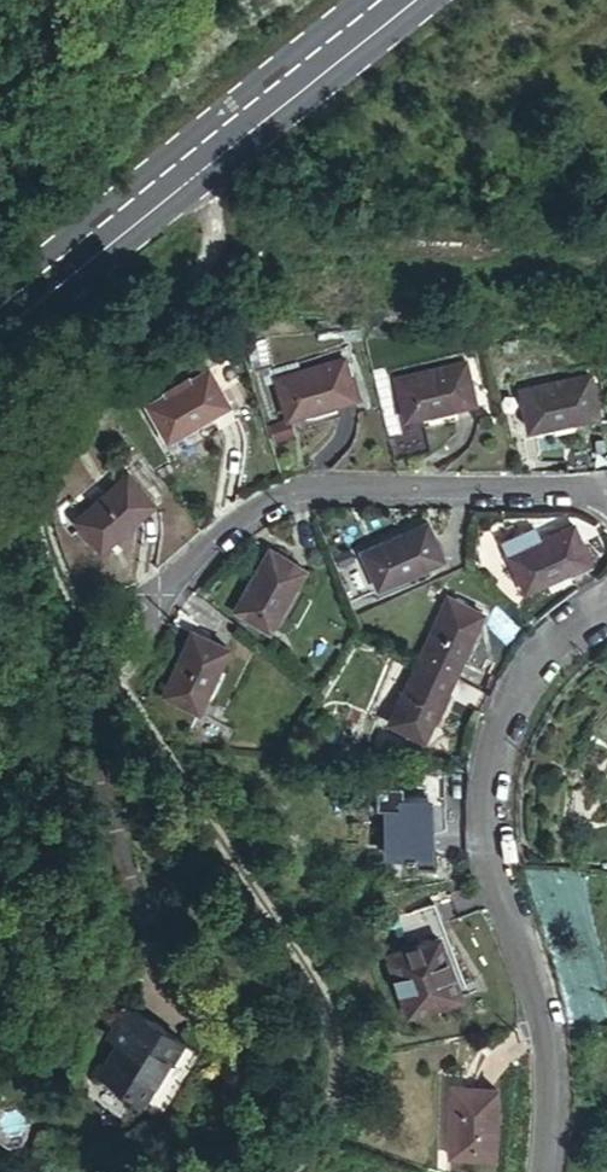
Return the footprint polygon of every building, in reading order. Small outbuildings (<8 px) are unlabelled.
[(280,385),(295,422),(357,399),(342,360),(280,385)] [(142,405),(166,443),(233,401),(208,363),(142,405)] [(397,383),(406,420),(474,403),(465,366),(397,383)] [(524,392),(530,430),(598,418),(592,380),(524,392)] [(171,442),(191,475),(250,440),(230,406),(171,442)] [(81,520),(105,548),(156,504),(131,475),(81,520)] [(363,555),(379,590),(443,560),(428,526),(363,555)] [(534,532),(505,546),(526,593),(551,581),(554,588),(592,570),(573,527),(540,543),(534,532)] [(238,611),(270,631),(307,569),(274,550),(238,611)] [(420,662),(456,679),(486,618),(450,600),(420,662)] [(193,631),(170,697),(206,710),(231,645),(193,631)] [(425,740),(456,679),(420,662),(389,724),(425,740)] [(386,804),(384,854),(425,857),(430,797),(401,795),(401,805),(386,804)] [(389,956),(411,1015),(462,995),(439,936),(448,932),(435,900),(399,914),(412,946),(389,956)] [(185,1042),(128,1007),(116,1027),(126,1033),(101,1075),(138,1098),(149,1095),(171,1059),(173,1061),(185,1042)] [(455,1085),(451,1155),(495,1156),(499,1086),(455,1085)]
